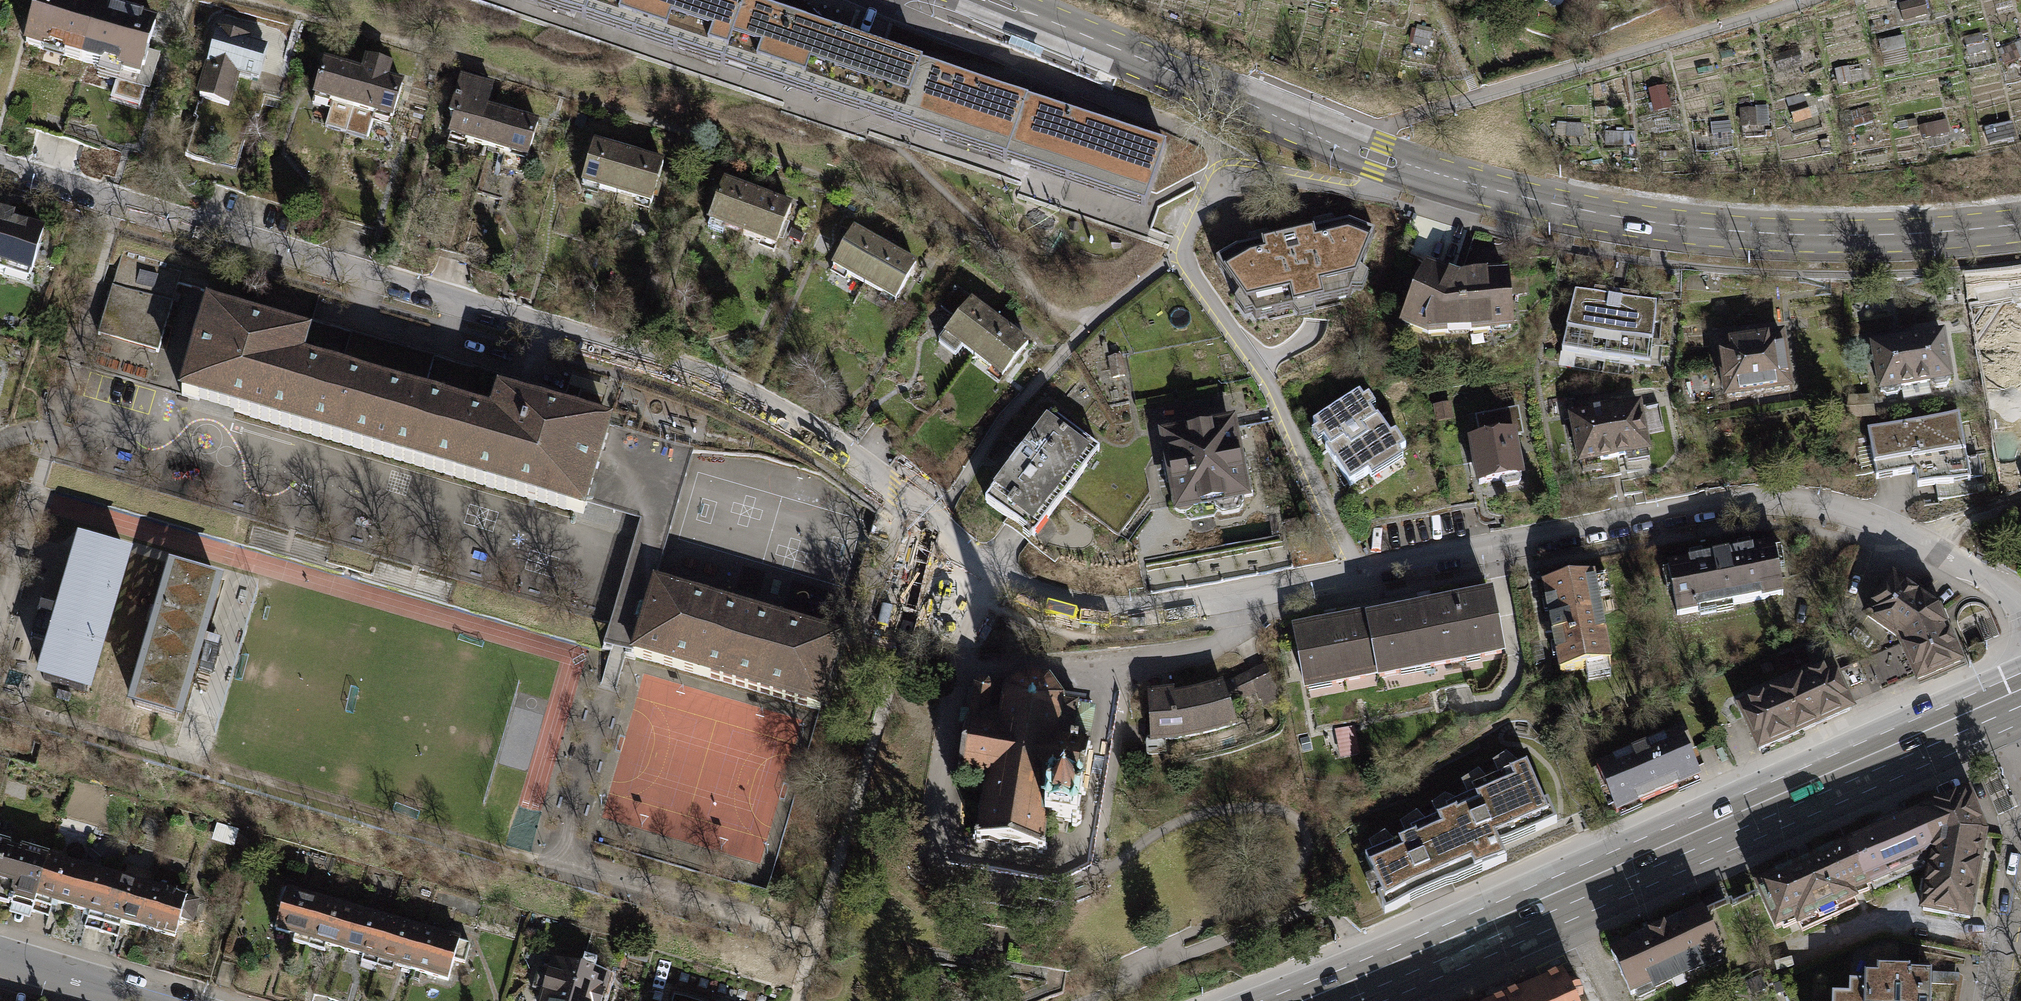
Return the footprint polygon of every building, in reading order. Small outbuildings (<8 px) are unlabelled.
[(82,68),(99,13),(58,0),(39,0),(24,50),(82,68)] [(743,6),(724,0),(591,0),(584,19),(723,66),(743,6)] [(862,113),(882,54),(864,48),(743,6),(723,66),(862,113)] [(158,30),(99,13),(82,68),(141,86),(158,30)] [(1433,30),(1417,26),(1412,46),(1429,50),(1433,30)] [(219,36),(209,70),(245,81),(263,87),(273,53),(219,36)] [(1001,160),(1021,101),(948,76),(882,54),(862,113),(1001,160)] [(314,101),(355,114),(366,78),(324,66),(314,101)] [(235,112),(245,81),(209,70),(199,101),(235,112)] [(408,91),(366,78),(355,114),(397,126),(408,91)] [(1143,208),(1164,149),(1021,101),(1001,160),(1143,208)] [(450,142),(491,155),(503,116),(463,103),(450,142)] [(544,129),(503,116),(491,155),(532,168),(544,129)] [(582,189),(621,201),(633,159),(595,148),(582,189)] [(671,171),(633,159),(621,201),(659,213),(671,171)] [(704,231),(738,245),(755,201),(721,188),(704,231)] [(790,214),(755,201),(738,245),(773,258),(790,214)] [(1032,209),(1031,238),(1062,239),(1063,210),(1032,209)] [(25,282),(40,233),(0,221),(0,274),(25,282)] [(1238,253),(1217,268),(1256,324),(1351,303),(1375,238),(1349,228),(1238,253)] [(827,279),(859,296),(881,256),(850,239),(827,279)] [(98,335),(158,352),(178,284),(212,293),(215,281),(122,253),(98,335)] [(913,274),(881,256),(859,296),(890,314),(913,274)] [(1462,276),(1428,267),(1404,324),(1427,333),(1511,327),(1507,275),(1462,276)] [(1557,353),(1601,360),(1611,301),(1571,294),(1557,353)] [(1652,305),(1611,301),(1601,360),(1647,366),(1652,305)] [(208,307),(181,396),(583,514),(609,425),(572,414),(572,409),(540,400),(538,403),(499,392),(492,416),(301,360),(308,337),(272,326),(272,323),(247,316),(245,318),(208,307)] [(939,349),(967,371),(997,332),(969,310),(939,349)] [(2020,382),(2020,322),(1995,328),(2008,385),(2020,382)] [(1026,354),(997,332),(967,371),(996,393),(1026,354)] [(1776,336),(1714,345),(1722,398),(1784,389),(1776,336)] [(1944,336),(1906,343),(1916,394),(1953,387),(1944,336)] [(1879,401),(1916,394),(1906,343),(1869,350),(1879,401)] [(1355,394),(1310,423),(1326,448),(1324,450),(1346,484),(1395,453),(1373,418),(1371,419),(1355,394)] [(1641,411),(1604,417),(1613,471),(1650,465),(1641,411)] [(1046,413),(981,502),(1029,537),(1095,449),(1046,413)] [(1954,414),(1863,429),(1870,472),(1887,469),(1889,477),(1911,474),(1912,481),(1964,472),(1954,414)] [(1577,477),(1613,471),(1604,417),(1567,424),(1577,477)] [(1227,424),(1160,436),(1174,510),(1249,496),(1244,469),(1235,470),(1227,424)] [(1471,439),(1477,488),(1526,481),(1520,432),(1471,439)] [(37,681),(91,696),(133,554),(79,538),(37,681)] [(1769,546),(1663,566),(1672,616),(1779,596),(1769,546)] [(168,566),(127,707),(181,723),(222,582),(168,566)] [(1541,586),(1557,677),(1609,667),(1594,577),(1541,586)] [(1933,609),(1890,578),(1862,615),(1896,639),(1913,681),(1956,663),(1933,609)] [(842,636),(654,581),(632,656),(820,711),(842,636)] [(1492,595),(1360,618),(1372,686),(1504,663),(1492,595)] [(1305,698),(1372,686),(1360,618),(1293,629),(1305,698)] [(1827,667),(1735,707),(1754,751),(1846,711),(1827,667)] [(1243,713),(1277,698),(1265,670),(1230,685),(1243,713)] [(1002,688),(999,692),(992,691),(990,687),(987,684),(983,683),(979,683),(974,685),(973,689),(967,723),(962,723),(962,728),(966,728),(959,769),(955,769),(954,773),(958,774),(958,778),(962,778),(962,775),(987,779),(983,806),(978,805),(977,809),(982,810),(977,834),(972,834),(971,838),(976,839),(976,842),(981,843),(984,841),(985,838),(995,839),(994,843),(997,846),(1000,847),(1004,844),(1005,841),(1014,842),(1014,846),(1016,849),(1021,850),(1025,848),(1025,844),(1034,846),(1034,849),(1036,853),(1042,853),(1043,850),(1046,851),(1046,846),(1044,845),(1047,818),(1072,822),(1071,827),(1075,827),(1080,824),(1081,819),(1078,819),(1087,749),(1091,749),(1092,745),(1088,744),(1089,741),(1084,740),(1084,743),(1071,741),(1076,708),(1080,705),(1076,702),(1074,704),(1067,703),(1066,698),(1061,699),(1050,683),(1052,680),(1048,677),(1046,681),(1027,677),(1026,673),(1021,674),(1022,678),(1007,690),(1002,688)] [(1161,694),(1149,694),(1151,741),(1164,740),(1181,738),(1198,735),(1215,731),(1226,728),(1236,725),(1223,685),(1203,691),(1189,694),(1174,697),(1173,692),(1161,694)] [(1681,738),(1598,771),(1616,818),(1700,786),(1681,738)] [(1371,902),(1379,923),(1506,867),(1500,853),(1558,828),(1546,799),(1541,801),(1525,761),(1516,765),(1500,753),(1350,851),(1362,879),(1352,883),(1362,905),(1371,902)] [(1921,912),(1968,918),(1984,834),(1968,789),(1923,808),(1934,840),(1931,856),(1921,912)] [(1931,856),(1934,840),(1923,808),(1851,840),(1870,881),(1931,856)] [(1851,840),(1755,883),(1775,926),(1796,917),(1801,929),(1857,904),(1851,890),(1870,881),(1851,840)] [(30,901),(42,859),(0,847),(0,892),(30,901)] [(30,901),(66,911),(78,870),(42,859),(30,901)] [(66,911),(102,922),(115,881),(78,870),(66,911)] [(102,922),(138,933),(151,891),(115,881),(102,922)] [(187,902),(151,891),(138,933),(174,943),(187,902)] [(276,932),(310,942),(322,902),(287,892),(276,932)] [(310,942),(345,952),(357,912),(322,902),(310,942)] [(1701,909),(1609,951),(1630,995),(1721,952),(1701,909)] [(345,952),(380,962),(392,922),(357,912),(345,952)] [(380,962),(415,972),(426,932),(392,922),(380,962)] [(461,942),(426,932),(415,972),(449,982),(461,942)] [(578,974),(547,965),(537,1000),(571,1000),(578,974)] [(1931,971),(1908,971),(1908,967),(1876,967),(1876,975),(1863,975),(1863,983),(1847,983),(1847,996),(1832,996),(1832,1000),(1931,1000),(1931,971)] [(578,974),(571,1000),(604,1000),(610,982),(578,974)] [(1561,976),(1506,1000),(1578,1000),(1583,999),(1581,993),(1568,990),(1561,976)]
